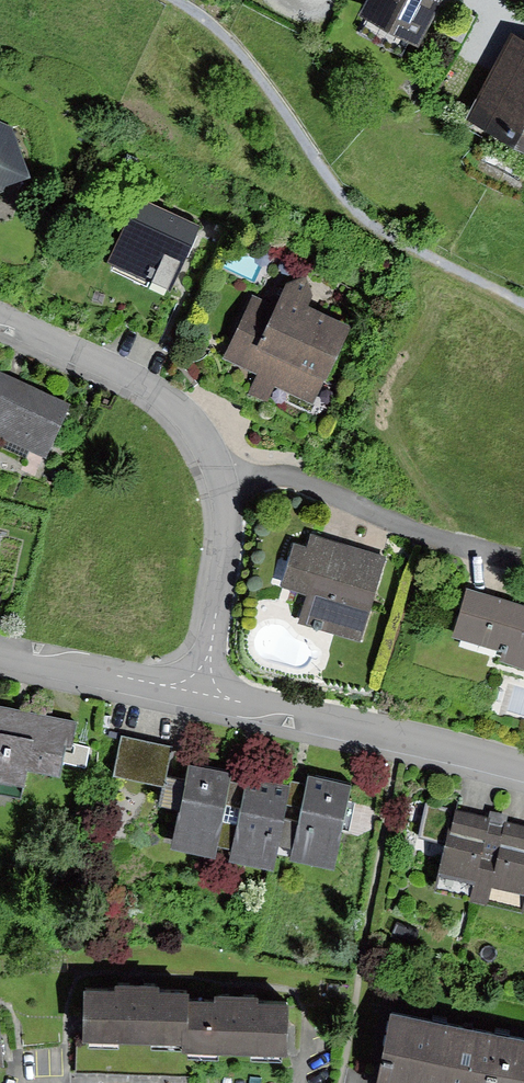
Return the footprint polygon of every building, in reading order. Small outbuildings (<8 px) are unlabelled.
[(360,10),(419,41),(441,0),(365,0),(360,10)] [(505,34),(461,125),(523,155),(523,44),(505,34)] [(0,119),(0,195),(37,179),(13,125),(0,119)] [(139,193),(108,261),(172,289),(202,221),(139,193)] [(316,291),(307,277),(286,283),(277,302),(256,292),(228,357),(262,372),(254,390),(269,396),(275,381),(316,398),(348,324),(309,307),(316,291)] [(49,452),(70,398),(0,370),(0,432),(49,452)] [(385,551),(311,532),(308,545),(293,541),(282,587),(305,593),(297,623),(362,640),(385,551)] [(470,586),(455,636),(504,650),(501,659),(523,666),(523,601),(470,586)] [(0,707),(0,789),(10,790),(14,766),(59,774),(69,719),(0,707)] [(232,843),(245,783),(229,780),(231,771),(189,763),(186,780),(165,776),(172,746),(126,736),(118,773),(165,783),(161,801),(178,805),(170,844),(215,853),(218,840),(232,843)] [(290,781),(278,840),(288,842),(284,859),(332,868),(350,779),(304,770),(302,779),(291,777),(290,781)] [(278,840),(290,781),(247,772),(245,783),(232,843),(230,855),(273,864),(278,840)] [(453,807),(435,881),(479,892),(497,817),(453,807)] [(479,892),(523,903),(523,900),(523,824),(497,817),(479,892)] [(116,985),(83,985),(83,1039),(187,1038),(187,995),(188,985),(158,985),(158,979),(116,979),(116,985)] [(214,996),(187,995),(187,1038),(186,1051),(288,1053),(289,998),(259,998),(259,992),(214,991),(214,996)] [(382,1010),(367,1081),(377,1082),(523,1082),(523,1039),(382,1010)]
